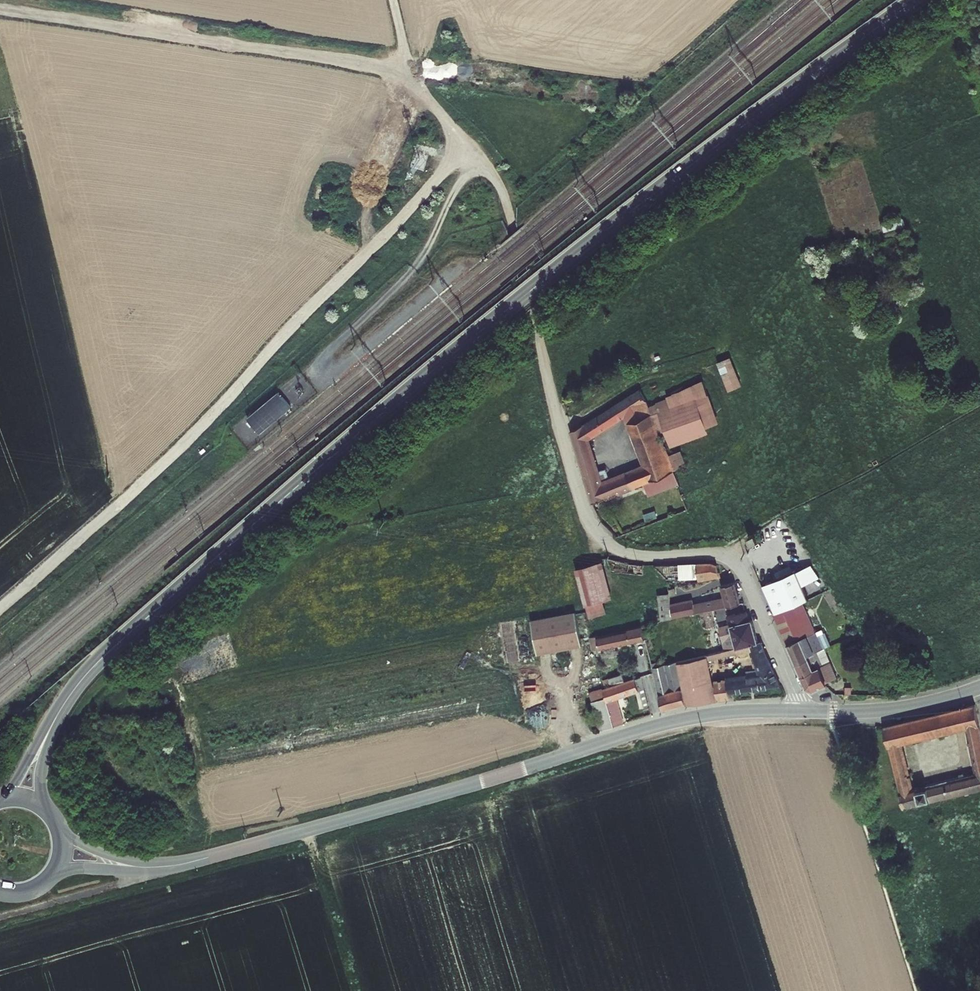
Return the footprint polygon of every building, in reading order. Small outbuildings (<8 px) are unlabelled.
[(719,362),(727,392),(741,388),(733,358),(719,362)] [(646,403),(641,385),(566,429),(591,500),(671,470),(651,412),(629,424),(642,465),(604,479),(587,439),(646,403)] [(683,389),(652,403),(658,417),(689,404),(683,389)] [(260,433),(292,407),(278,391),(247,417),(260,433)] [(763,536),(756,539),(760,546),(766,542),(763,536)] [(644,566),(608,558),(612,573),(644,576),(644,566)] [(605,561),(577,569),(587,604),(605,599),(616,597),(605,561)] [(721,578),(718,561),(697,563),(700,576),(701,582),(721,578)] [(700,576),(697,563),(654,565),(665,578),(700,576)] [(778,609),(806,599),(795,569),(767,580),(778,609)] [(742,601),(738,583),(724,586),(726,597),(696,604),(695,599),(673,604),(677,617),(742,601)] [(673,604),(670,591),(659,594),(666,619),(677,617),(673,604)] [(608,611),(605,599),(587,604),(590,616),(608,611)] [(806,599),(778,609),(789,640),(817,629),(806,599)] [(577,612),(533,621),(539,655),(584,646),(577,612)] [(759,620),(757,612),(738,616),(740,625),(730,627),(735,649),(741,647),(757,644),(765,642),(766,642),(760,620),(759,620)] [(649,623),(592,640),(595,653),(652,637),(649,623)] [(817,629),(789,640),(797,657),(810,652),(809,650),(824,644),(817,629)] [(789,685),(770,641),(766,642),(765,642),(757,644),(759,650),(765,669),(753,670),(753,674),(733,676),(733,679),(720,680),(724,702),(736,701),(735,693),(789,685)] [(832,657),(826,643),(824,644),(819,646),(824,660),(832,657)] [(759,650),(757,644),(741,647),(735,649),(714,654),(715,659),(759,650)] [(810,652),(797,657),(807,682),(814,685),(827,679),(827,678),(839,673),(832,657),(824,660),(819,646),(809,650),(810,652)] [(715,659),(714,654),(685,660),(695,705),(724,702),(720,680),(715,659)] [(695,705),(685,660),(667,664),(664,663),(659,664),(672,707),(695,705)] [(659,702),(649,671),(606,692),(609,703),(615,727),(626,723),(619,699),(642,687),(649,706),(659,702)] [(627,682),(623,675),(604,685),(604,688),(606,692),(627,682)] [(606,692),(604,688),(591,691),(602,731),(615,727),(609,703),(606,692)] [(972,709),(885,730),(871,729),(880,757),(887,756),(901,814),(979,794),(979,740),(972,709)]
